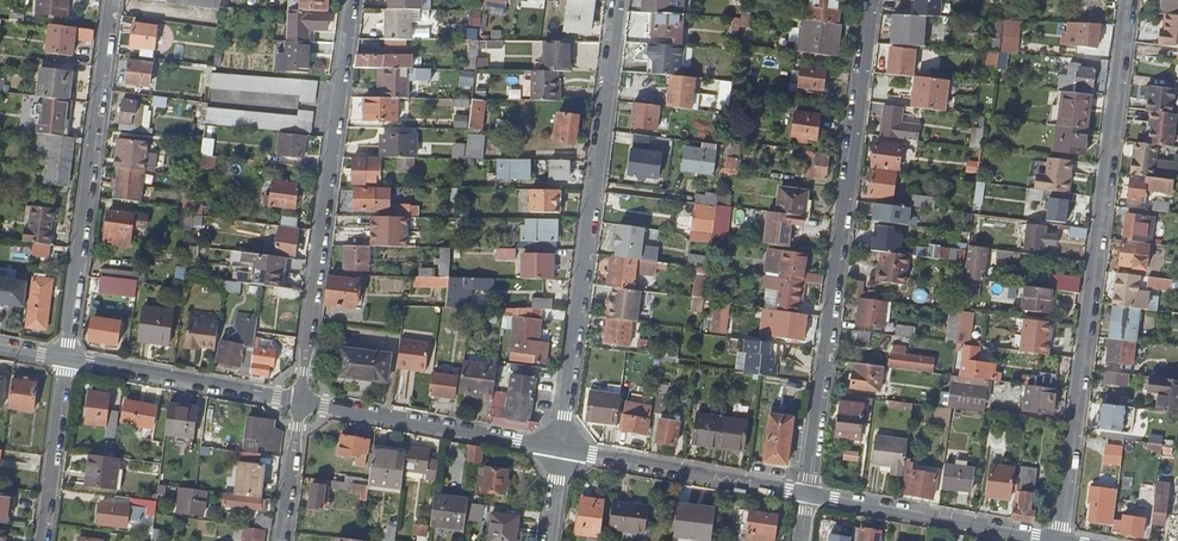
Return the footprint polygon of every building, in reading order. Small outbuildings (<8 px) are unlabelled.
[(36,14),(66,15),(67,0),(37,0),(36,14)] [(219,10),(220,7),(221,0),(150,0),(219,10)] [(328,11),(329,0),(290,0),(290,9),(291,10),(313,11),(324,11),(328,11)] [(391,8),(411,8),(424,9),(424,0),(391,0),(391,8)] [(591,34),(595,0),(570,0),(567,31),(591,34)] [(839,23),(842,0),(809,0),(807,19),(812,20),(839,23)] [(916,15),(929,15),(942,16),(943,0),(916,0),(916,15)] [(1166,9),(1177,11),(1177,0),(1168,0),(1166,9)] [(487,1),(486,10),(505,13),(507,4),(487,1)] [(411,8),(391,8),(386,8),(386,37),(410,38),(411,8)] [(306,40),(310,41),(314,41),(315,27),(327,28),(328,15),(324,15),(324,11),(313,11),(291,10),(289,39),(306,40)] [(664,43),(680,45),(682,45),(684,14),(650,12),(649,35),(665,36),(664,43)] [(1177,47),(1177,14),(1169,13),(1166,45),(1177,47)] [(895,43),(928,45),(929,15),(916,15),(897,14),(895,43)] [(842,23),(839,23),(812,20),(811,29),(806,28),(805,41),(809,42),(808,52),(832,55),(833,46),(839,47),(842,23)] [(155,25),(132,22),(129,45),(152,48),(155,25)] [(1103,23),(1077,22),(1076,31),(1082,31),(1080,45),(1100,48),(1103,23)] [(94,30),(62,26),(50,25),(46,53),(71,56),(73,39),(92,41),(94,30)] [(369,46),(406,47),(406,38),(369,37),(369,46)] [(1001,51),(1019,52),(1019,38),(1003,37),(1001,51)] [(286,70),(308,71),(310,41),(306,40),(289,39),(288,39),(286,70)] [(576,41),(545,40),(545,70),(562,70),(576,70),(576,41)] [(672,75),(675,75),(677,56),(680,56),(680,45),(664,43),(648,42),(647,52),(652,53),(651,73),(667,74),(672,75)] [(896,74),(912,76),(916,49),(893,46),(890,67),(897,68),(896,74)] [(496,47),(486,47),(486,62),(496,63),(496,47)] [(356,55),(355,66),(382,67),(384,55),(356,55)] [(384,55),(382,67),(406,67),(412,67),(412,55),(384,55)] [(152,63),(127,60),(125,83),(149,86),(152,63)] [(1079,77),(1078,86),(1095,88),(1098,68),(1084,67),(1085,62),(1080,62),(1080,66),(1077,66),(1076,73),(1079,73),(1079,77)] [(800,87),(824,90),(827,70),(802,66),(800,87)] [(406,67),(382,67),(381,86),(379,86),(378,96),(397,97),(405,97),(406,67)] [(37,96),(68,100),(72,73),(40,69),(37,96)] [(562,70),(545,70),(535,69),(535,98),(565,99),(565,78),(562,78),(562,70)] [(314,101),(316,79),(215,73),(213,87),(300,93),(300,99),(314,101)] [(670,87),(672,75),(667,74),(664,105),(668,105),(669,93),(674,93),(674,87),(670,87)] [(675,75),(672,75),(670,87),(674,87),(674,93),(669,93),(668,105),(692,108),(695,77),(675,75)] [(913,106),(946,110),(950,79),(917,76),(913,106)] [(1068,85),(1078,86),(1079,77),(1073,77),(1072,79),(1068,79),(1068,85)] [(1153,110),(1177,113),(1177,106),(1177,90),(1152,86),(1148,109),(1153,110)] [(1064,125),(1091,128),(1092,122),(1095,93),(1068,91),(1064,125)] [(886,102),(903,105),(905,94),(887,92),(886,102)] [(29,131),(42,133),(67,136),(72,101),(68,100),(37,96),(36,105),(29,104),(27,112),(31,113),(29,131)] [(397,97),(378,96),(363,96),(362,120),(396,120),(397,97)] [(471,99),(468,128),(481,129),(483,112),(478,112),(479,100),(471,99)] [(120,129),(151,132),(151,126),(142,125),(144,105),(135,104),(135,101),(123,100),(120,129)] [(661,105),(635,101),(632,124),(658,128),(661,105)] [(882,134),(900,137),(919,139),(920,126),(901,123),(903,107),(886,104),(882,134)] [(206,111),(204,124),(310,132),(313,109),(298,108),(297,115),(206,108),(206,111)] [(1177,146),(1177,135),(1177,133),(1177,113),(1153,110),(1151,120),(1146,119),(1143,142),(1159,144),(1177,146)] [(579,115),(558,112),(554,139),(575,143),(579,115)] [(818,141),(821,117),(795,113),(792,138),(797,139),(797,143),(805,144),(806,140),(818,141)] [(1064,125),(1059,124),(1056,150),(1087,154),(1091,128),(1064,125)] [(979,126),(976,146),(984,147),(986,127),(979,126)] [(306,135),(280,132),(278,154),(303,157),(306,135)] [(658,135),(634,132),(629,172),(658,176),(661,151),(650,150),(651,141),(657,141),(658,135)] [(67,136),(42,133),(38,157),(48,158),(45,183),(66,186),(72,136),(67,136)] [(485,134),(468,133),(467,155),(485,156),(485,134)] [(388,156),(400,156),(413,156),(414,135),(388,134),(388,156)] [(118,166),(136,168),(144,169),(146,169),(148,151),(139,149),(140,140),(118,138),(115,165),(118,166)] [(201,145),(200,154),(208,154),(210,140),(202,140),(201,145)] [(874,164),(898,167),(902,144),(877,140),(874,164)] [(696,173),(716,175),(717,169),(713,169),(717,143),(703,141),(702,149),(686,147),(683,169),(696,170),(696,173)] [(1175,179),(1176,179),(1177,173),(1177,162),(1164,160),(1163,167),(1156,166),(1159,144),(1143,142),(1138,141),(1134,174),(1175,179)] [(464,157),(466,144),(454,144),(453,157),(464,157)] [(831,155),(813,153),(811,175),(828,177),(831,155)] [(208,154),(200,154),(199,166),(208,167),(209,155),(208,154)] [(416,156),(413,156),(400,156),(400,164),(416,164),(416,156)] [(722,171),(740,173),(741,167),(737,166),(738,157),(724,156),(722,171)] [(1039,188),(1047,189),(1071,192),(1075,159),(1051,156),(1049,174),(1041,173),(1039,188)] [(383,157),(354,157),(354,181),(368,181),(368,180),(380,180),(380,173),(383,173),(383,157)] [(530,158),(513,158),(513,178),(530,178),(530,158)] [(570,159),(551,159),(551,178),(569,179),(570,159)] [(136,168),(118,166),(114,196),(140,200),(144,169),(136,168)] [(897,171),(873,168),(870,194),(894,197),(897,171)] [(912,173),(905,172),(904,182),(911,183),(912,173)] [(1175,179),(1134,174),(1130,201),(1142,202),(1143,194),(1146,195),(1147,188),(1173,191),(1175,179)] [(298,182),(272,179),(269,203),(295,206),(298,182)] [(450,200),(458,201),(460,187),(451,186),(450,200)] [(355,209),(390,209),(390,188),(355,187),(355,209)] [(803,215),(808,215),(810,199),(806,198),(807,190),(780,187),(776,211),(803,215)] [(564,189),(536,188),(534,188),(534,210),(564,211),(564,189)] [(1071,192),(1047,189),(1045,199),(1052,200),(1052,207),(1047,206),(1046,215),(1050,215),(1050,218),(1068,220),(1069,212),(1073,212),(1075,200),(1081,201),(1082,193),(1071,192)] [(716,203),(717,194),(707,193),(706,195),(697,194),(696,202),(716,205),(716,203)] [(192,213),(200,214),(201,202),(198,202),(198,198),(195,198),(194,207),(192,213)] [(876,201),(873,219),(909,224),(912,206),(876,201)] [(714,206),(695,203),(691,228),(711,230),(714,206)] [(729,205),(716,203),(716,205),(716,206),(713,231),(712,236),(725,237),(729,205)] [(20,241),(31,242),(48,244),(50,231),(48,230),(49,221),(51,221),(53,208),(29,205),(26,227),(22,227),(20,241)] [(396,213),(410,214),(410,205),(396,205),(396,213)] [(110,240),(125,242),(125,235),(130,235),(133,213),(108,210),(105,232),(111,233),(110,240)] [(803,215),(776,211),(766,210),(763,235),(767,236),(766,243),(786,245),(788,222),(802,224),(803,215)] [(191,218),(192,213),(186,212),(183,227),(190,228),(190,226),(191,218)] [(191,218),(190,226),(200,227),(202,214),(200,214),(192,213),(191,218)] [(1124,238),(1125,238),(1140,240),(1141,232),(1142,223),(1143,215),(1132,213),(1131,222),(1127,222),(1124,238)] [(281,224),(287,225),(296,226),(298,216),(283,214),(281,224)] [(371,215),(370,244),(406,245),(407,215),(371,215)] [(558,218),(537,218),(537,247),(557,248),(558,218)] [(1025,251),(1044,253),(1045,242),(1056,243),(1057,233),(1047,232),(1047,225),(1029,222),(1028,229),(1027,232),(1025,244),(1025,251)] [(645,227),(621,224),(620,233),(618,232),(616,244),(619,244),(617,255),(637,258),(641,258),(645,227)] [(298,226),(296,226),(287,225),(285,240),(278,239),(278,243),(275,243),(274,251),(294,254),(298,226)] [(877,237),(876,249),(882,250),(909,253),(965,261),(968,242),(950,240),(949,248),(942,247),(901,241),(902,233),(895,232),(896,227),(881,225),(879,237),(877,237)] [(1088,237),(1090,227),(1072,225),(1071,235),(1088,237)] [(711,242),(712,236),(713,231),(711,230),(691,228),(690,239),(691,240),(711,242)] [(1140,240),(1125,238),(1121,264),(1136,265),(1136,267),(1149,269),(1152,242),(1140,240)] [(31,242),(29,255),(47,258),(49,244),(48,244),(31,242)] [(366,244),(349,244),(343,244),(342,267),(365,268),(366,244)] [(993,247),(970,244),(969,250),(966,272),(966,277),(989,279),(993,247)] [(499,248),(498,259),(516,260),(516,249),(499,248)] [(239,281),(281,286),(284,256),(243,250),(242,262),(256,263),(255,272),(240,270),(239,281)] [(823,282),(824,273),(804,271),(806,253),(784,250),(782,268),(790,269),(790,273),(789,278),(802,279),(823,282)] [(909,253),(882,250),(879,268),(877,268),(876,279),(905,283),(909,253)] [(756,252),(748,251),(747,260),(755,261),(756,252)] [(521,277),(551,278),(551,254),(522,254),(521,277)] [(637,258),(617,255),(612,254),(608,285),(613,286),(633,288),(637,258)] [(1161,264),(1163,255),(1153,254),(1152,263),(1161,264)] [(439,258),(440,275),(451,274),(450,257),(439,258)] [(185,274),(212,278),(213,268),(190,265),(190,259),(187,259),(185,274)] [(100,277),(117,279),(119,269),(102,267),(100,277)] [(1119,271),(1118,279),(1115,304),(1116,304),(1143,307),(1148,308),(1150,294),(1138,292),(1140,274),(1119,271)] [(355,307),(359,278),(330,274),(326,303),(355,307)] [(1081,291),(1083,277),(1059,274),(1057,288),(1060,289),(1081,291)] [(447,285),(448,276),(414,275),(414,284),(447,285)] [(773,275),(765,275),(761,306),(777,309),(798,311),(802,279),(789,278),(773,275)] [(1174,278),(1150,275),(1149,284),(1173,287),(1174,278)] [(23,305),(26,280),(0,276),(0,302),(23,305)] [(100,277),(100,276),(98,289),(119,292),(120,279),(117,279),(100,277)] [(445,305),(463,305),(463,288),(493,288),(493,277),(448,276),(447,285),(445,305)] [(51,281),(32,278),(26,326),(45,329),(51,281)] [(983,281),(967,279),(964,303),(980,305),(983,281)] [(851,295),(859,296),(861,281),(853,280),(851,295)] [(1057,288),(1029,284),(1026,310),(1057,313),(1058,304),(1055,304),(1057,288)] [(609,316),(630,319),(637,320),(641,289),(633,288),(613,286),(611,296),(608,295),(606,298),(606,303),(607,306),(610,306),(609,316)] [(693,311),(703,311),(704,292),(694,292),(693,311)] [(532,306),(552,306),(552,296),(532,295),(532,306)] [(888,300),(861,296),(858,322),(885,326),(888,300)] [(101,299),(94,298),(92,311),(99,312),(101,299)] [(728,302),(716,300),(712,328),(725,329),(728,302)] [(1116,304),(1111,337),(1137,340),(1139,340),(1143,307),(1116,304)] [(172,310),(142,306),(138,340),(168,344),(172,310)] [(532,306),(505,306),(504,313),(517,315),(512,348),(536,351),(536,358),(545,359),(548,339),(539,337),(542,317),(531,316),(532,306)] [(961,318),(961,317),(962,309),(952,308),(951,316),(961,318)] [(807,313),(798,311),(777,309),(774,335),(804,339),(807,313)] [(970,343),(974,311),(962,309),(961,317),(961,318),(958,341),(965,342),(970,343)] [(251,371),(255,336),(258,315),(236,313),(235,323),(239,330),(230,335),(229,342),(219,340),(217,361),(240,365),(240,369),(251,371)] [(112,317),(92,314),(88,340),(116,344),(118,332),(110,331),(112,317)] [(630,319),(609,316),(605,316),(602,342),(627,345),(630,319)] [(958,341),(961,318),(951,316),(948,340),(958,341)] [(1049,353),(1053,321),(1018,316),(1016,332),(1025,333),(1023,349),(1049,353)] [(215,347),(218,320),(190,317),(186,344),(199,346),(199,344),(215,347)] [(896,333),(916,336),(917,326),(898,323),(896,333)] [(866,330),(854,328),(853,337),(865,338),(866,330)] [(250,379),(263,381),(264,372),(269,373),(270,362),(274,363),(276,348),(272,348),(273,338),(255,336),(251,371),(250,379)] [(785,342),(747,337),(746,347),(749,348),(746,372),(776,376),(778,364),(781,364),(782,356),(783,356),(785,342)] [(1137,340),(1111,337),(1108,359),(1134,362),(1137,340)] [(400,338),(396,367),(409,369),(409,366),(427,368),(430,341),(400,338)] [(958,343),(954,373),(981,376),(982,369),(977,368),(980,345),(958,343)] [(891,363),(930,368),(931,357),(906,354),(907,345),(894,344),(891,363)] [(343,345),(339,371),(388,378),(391,352),(343,345)] [(994,346),(985,345),(984,354),(993,355),(994,346)] [(493,396),(497,362),(487,361),(487,363),(464,360),(462,376),(461,379),(460,390),(483,393),(483,395),(493,396)] [(882,364),(855,361),(851,385),(879,389),(882,364)] [(934,371),(947,373),(948,365),(935,363),(934,371)] [(1131,372),(1107,369),(1104,392),(1124,394),(1125,384),(1129,384),(1131,372)] [(461,379),(462,376),(432,372),(430,394),(455,397),(458,379),(461,379)] [(949,405),(952,406),(986,410),(990,378),(953,373),(949,405)] [(1177,412),(1177,378),(1151,374),(1149,390),(1161,391),(1159,409),(1177,412)] [(36,378),(14,375),(10,406),(32,409),(36,378)] [(527,431),(537,423),(529,422),(536,378),(520,376),(517,394),(509,393),(506,411),(498,409),(501,392),(495,391),(493,409),(492,409),(490,424),(527,431)] [(1048,383),(1062,385),(1063,377),(1049,376),(1048,383)] [(658,382),(657,391),(666,392),(667,383),(658,382)] [(1056,387),(1029,383),(1026,408),(1053,411),(1056,387)] [(89,391),(84,422),(105,425),(109,394),(106,393),(107,389),(97,388),(97,392),(89,391)] [(617,422),(620,394),(589,390),(585,417),(617,422)] [(657,391),(654,411),(662,412),(661,418),(660,417),(656,440),(675,444),(680,415),(663,412),(666,392),(657,391)] [(842,392),(839,412),(842,413),(844,401),(864,404),(865,395),(842,392)] [(121,423),(152,428),(155,405),(124,400),(121,423)] [(836,434),(860,436),(864,404),(844,401),(842,413),(839,412),(836,434)] [(168,402),(164,433),(191,436),(195,405),(168,402)] [(1128,405),(1103,402),(1100,427),(1125,431),(1128,405)] [(949,405),(936,404),(935,413),(951,415),(952,406),(949,405)] [(773,409),(766,463),(788,465),(794,419),(781,417),(782,410),(773,409)] [(115,439),(118,412),(109,411),(106,438),(115,439)] [(722,446),(725,415),(697,411),(693,442),(722,446)] [(625,413),(622,428),(645,432),(648,418),(625,413)] [(273,421),(271,417),(247,415),(242,450),(257,452),(258,445),(266,446),(265,449),(279,451),(281,432),(271,431),(273,421)] [(725,415),(722,446),(744,449),(748,418),(725,415)] [(907,455),(909,436),(878,432),(874,459),(894,462),(893,471),(905,473),(907,455)] [(352,452),(366,454),(369,437),(341,433),(338,452),(352,454),(352,452)] [(1163,443),(1145,441),(1145,448),(1162,450),(1163,443)] [(481,445),(468,442),(465,457),(478,459),(481,445)] [(435,478),(438,458),(426,457),(427,446),(406,443),(405,450),(403,467),(425,470),(424,476),(435,478)] [(1122,464),(1125,446),(1108,444),(1106,462),(1122,464)] [(373,445),(368,480),(401,485),(403,467),(405,450),(373,445)] [(259,452),(257,452),(242,450),(237,450),(235,460),(239,461),(234,493),(259,496),(264,465),(258,464),(259,452)] [(118,457),(113,456),(88,453),(84,483),(118,488),(121,468),(116,468),(118,457)] [(907,455),(905,473),(902,490),(934,496),(937,472),(913,468),(914,460),(911,459),(911,456),(907,455)] [(946,462),(943,485),(972,489),(975,466),(968,465),(969,458),(957,457),(956,463),(946,462)] [(1015,467),(992,464),(988,495),(1011,498),(1015,467)] [(1014,517),(1034,521),(1035,509),(1030,508),(1032,491),(1035,492),(1038,466),(1021,464),(1014,517)] [(480,489),(503,492),(507,468),(483,465),(482,475),(476,474),(474,485),(480,486),(480,489)] [(141,484),(150,485),(155,486),(157,476),(142,475),(141,484)] [(368,480),(368,484),(367,486),(400,491),(401,485),(368,480)] [(308,505),(328,507),(329,500),(325,499),(325,496),(323,496),(325,484),(311,482),(308,505)] [(368,484),(352,482),(351,488),(360,489),(359,496),(366,497),(367,486),(368,484)] [(1167,493),(1168,486),(1159,485),(1154,521),(1166,523),(1169,493),(1167,493)] [(1116,516),(1119,490),(1093,487),(1091,502),(1094,503),(1092,520),(1115,522),(1116,516)] [(189,488),(180,488),(179,496),(188,497),(189,488)] [(1155,507),(1157,490),(1140,488),(1138,504),(1155,507)] [(600,534),(600,529),(605,494),(578,491),(572,530),(600,534)] [(5,522),(7,505),(14,506),(15,494),(0,492),(0,522),(5,522)] [(259,496),(234,493),(233,502),(264,507),(265,497),(259,496)] [(464,527),(465,515),(467,501),(467,498),(433,494),(430,523),(464,527)] [(179,511),(203,514),(205,500),(181,497),(179,511)] [(153,513),(154,512),(155,500),(148,499),(146,512),(153,513)] [(637,528),(640,504),(625,502),(625,500),(612,499),(609,526),(622,528),(622,526),(637,528)] [(484,503),(467,501),(465,515),(482,517),(484,503)] [(678,502),(674,533),(711,538),(716,507),(700,505),(700,506),(693,505),(693,504),(678,502)] [(112,503),(109,524),(126,526),(127,518),(141,520),(143,507),(112,503)] [(640,504),(637,528),(646,529),(649,505),(640,504)] [(749,508),(744,540),(773,540),(777,513),(749,508)] [(491,540),(514,540),(517,516),(485,512),(482,540),(491,540)] [(1116,516),(1115,522),(1114,529),(1143,534),(1144,523),(1142,522),(1142,515),(1125,512),(1124,518),(1116,516)] [(271,527),(272,515),(255,513),(253,525),(271,527)] [(245,526),(243,540),(261,540),(263,529),(245,526)] [(861,526),(859,540),(879,540),(881,529),(861,526)]
